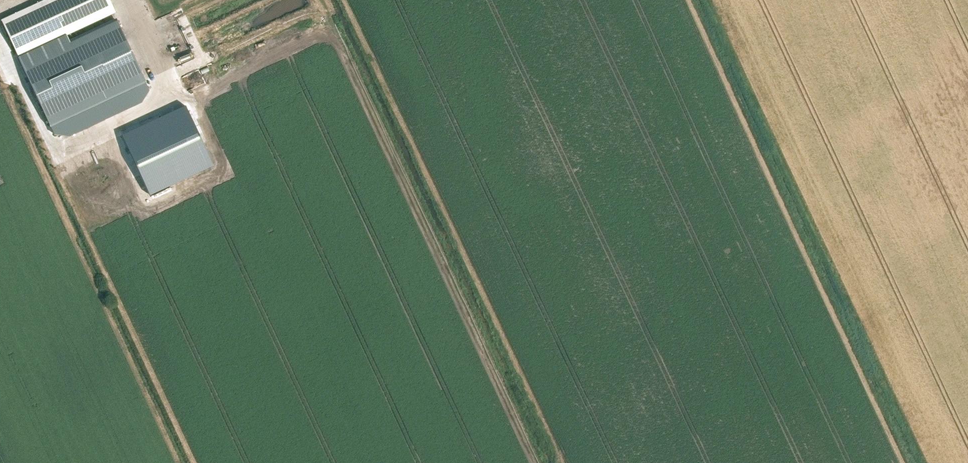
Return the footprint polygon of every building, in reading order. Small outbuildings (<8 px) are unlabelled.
[(1,20),(50,125),(145,81),(117,21),(71,43),(66,34),(113,12),(107,0),(45,0),(28,8),(1,20)] [(178,114),(67,163),(91,218),(202,169),(178,114)]
